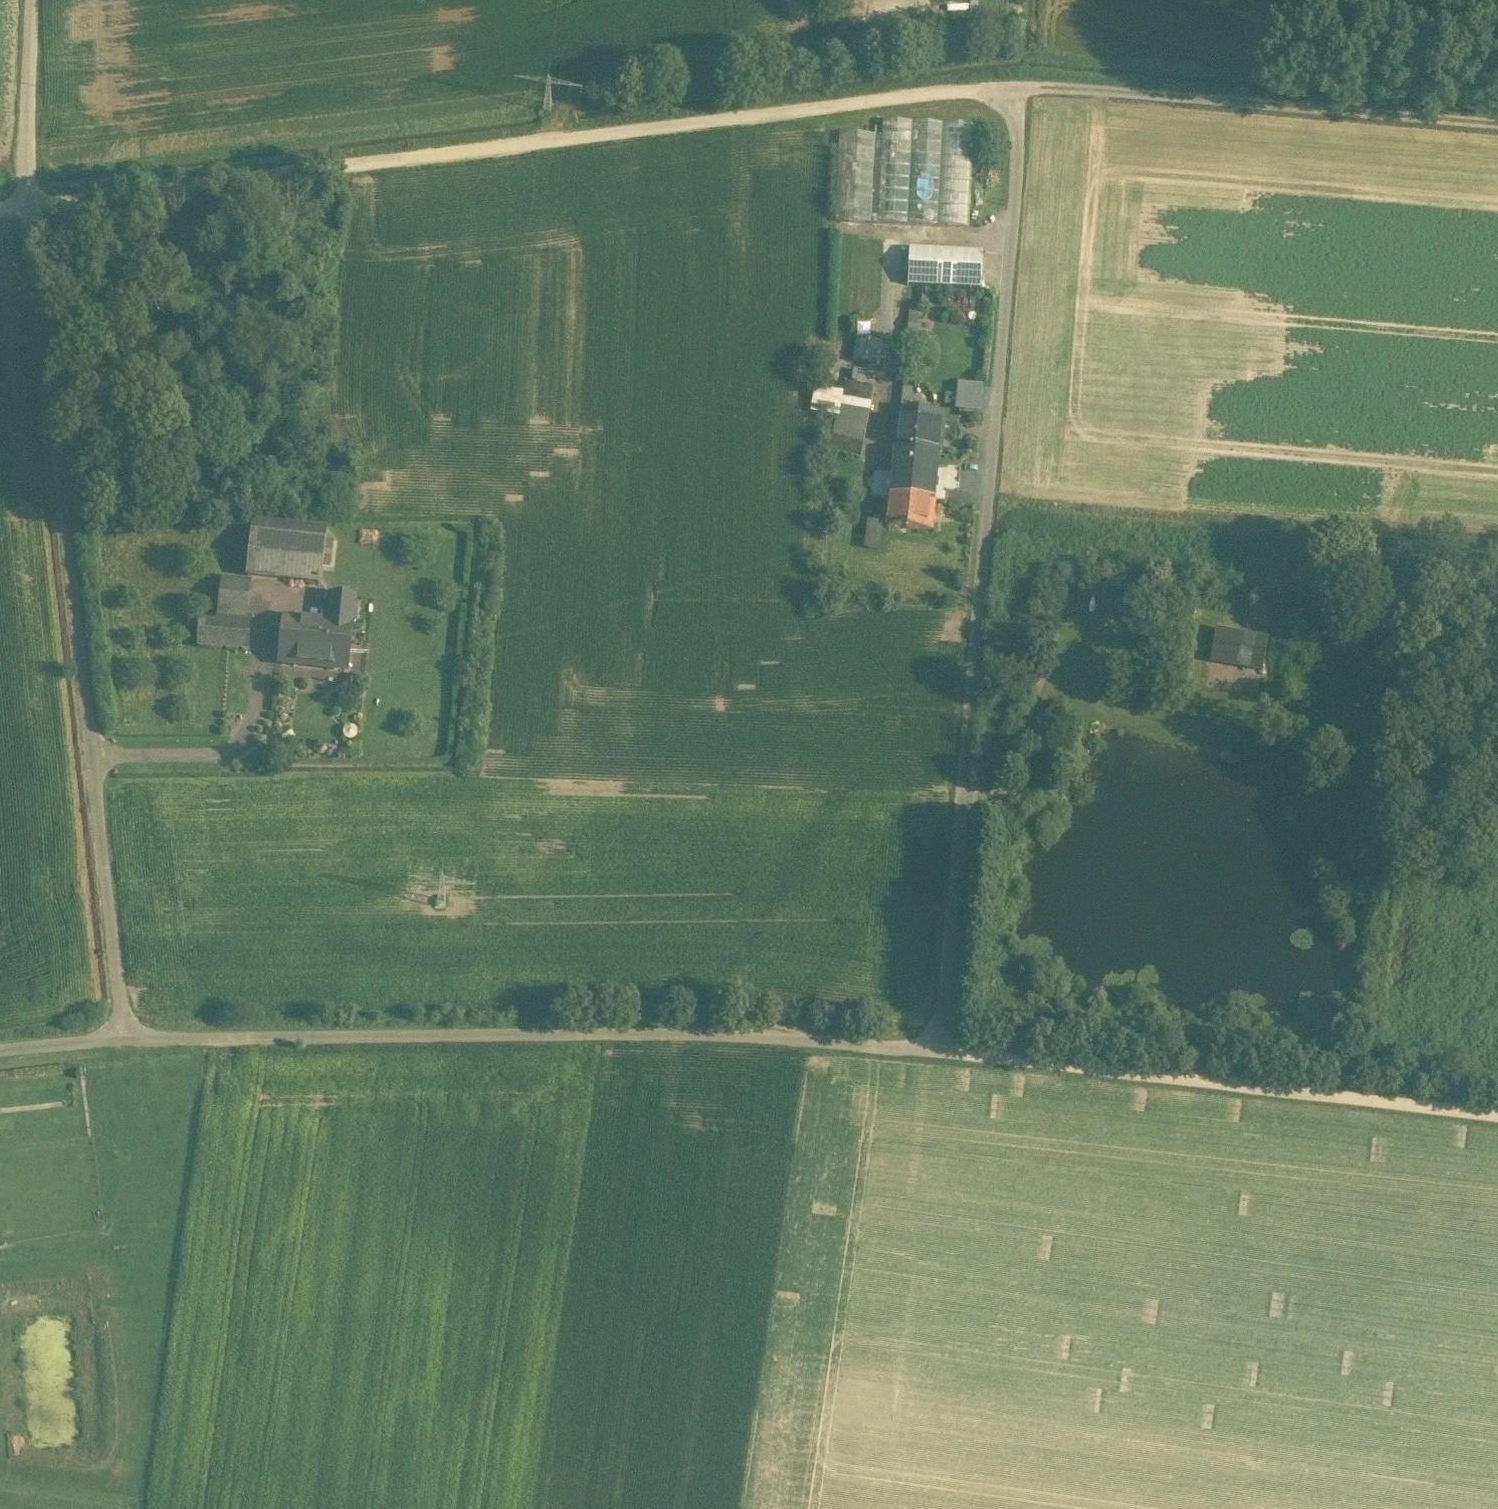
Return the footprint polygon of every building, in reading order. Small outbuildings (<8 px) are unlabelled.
[(973,126),(883,122),(883,136),(839,134),(835,222),(968,229),(973,126)] [(983,253),(910,249),(908,287),(981,290),(983,253)] [(883,344),(857,339),(853,363),(879,367),(883,344)] [(874,389),(845,384),(842,400),(839,400),(837,405),(842,406),(832,451),(862,459),(874,389)] [(957,385),(957,411),(983,412),(984,385),(957,385)] [(943,418),(900,414),(897,452),(896,452),(896,453),(939,456),(943,418)] [(939,456),(896,453),(888,529),(932,532),(939,456)] [(881,549),(882,521),(867,521),(867,548),(881,549)] [(324,543),(254,536),(249,576),(320,583),(324,543)] [(249,584),(223,581),(220,615),(245,618),(249,584)] [(329,624),(285,620),(281,663),(347,671),(355,600),(331,597),(329,624)] [(251,626),(200,621),(198,647),(249,652),(251,626)] [(1270,642),(1216,630),(1208,668),(1262,679),(1270,642)] [(329,670),(324,689),(335,692),(340,673),(329,670)]
